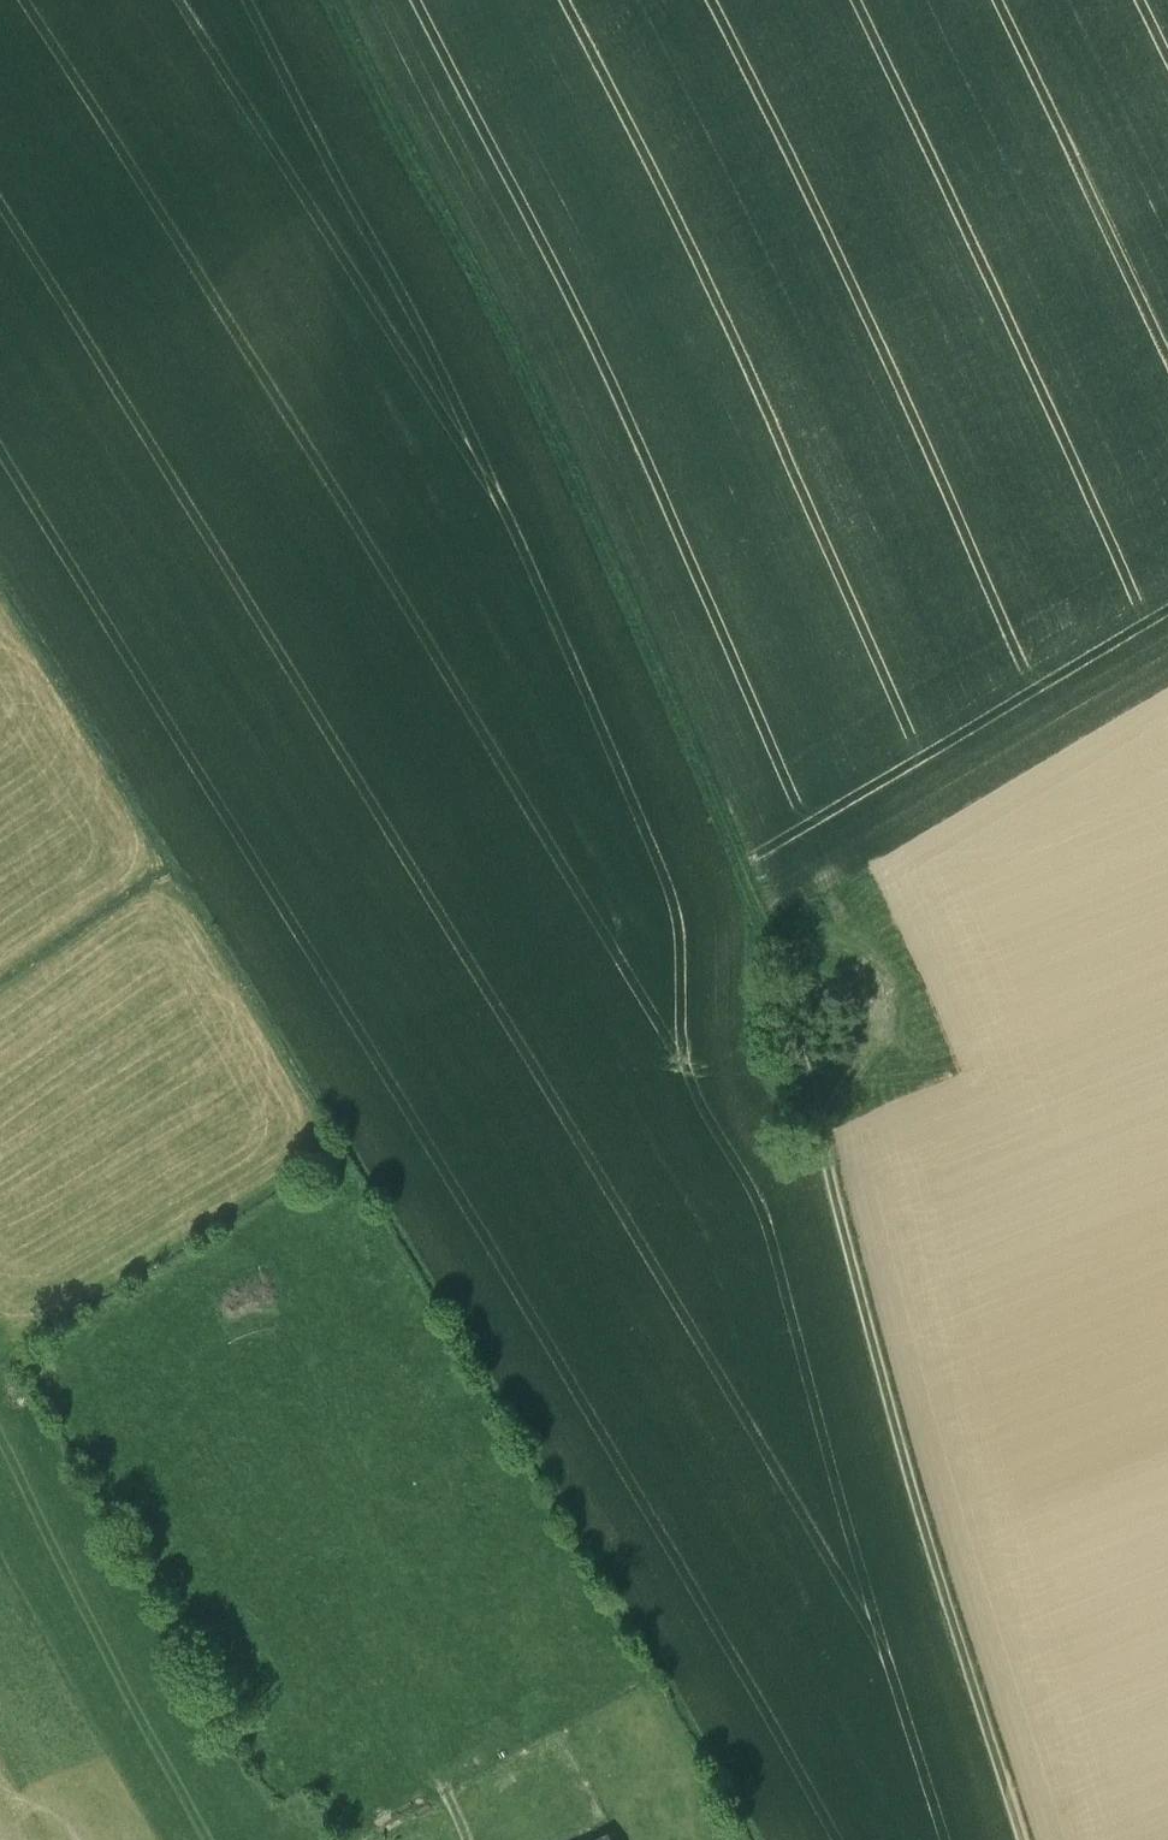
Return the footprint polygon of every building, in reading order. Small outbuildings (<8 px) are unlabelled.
[(586,1839),(612,1839),(608,1830),(586,1839)]
